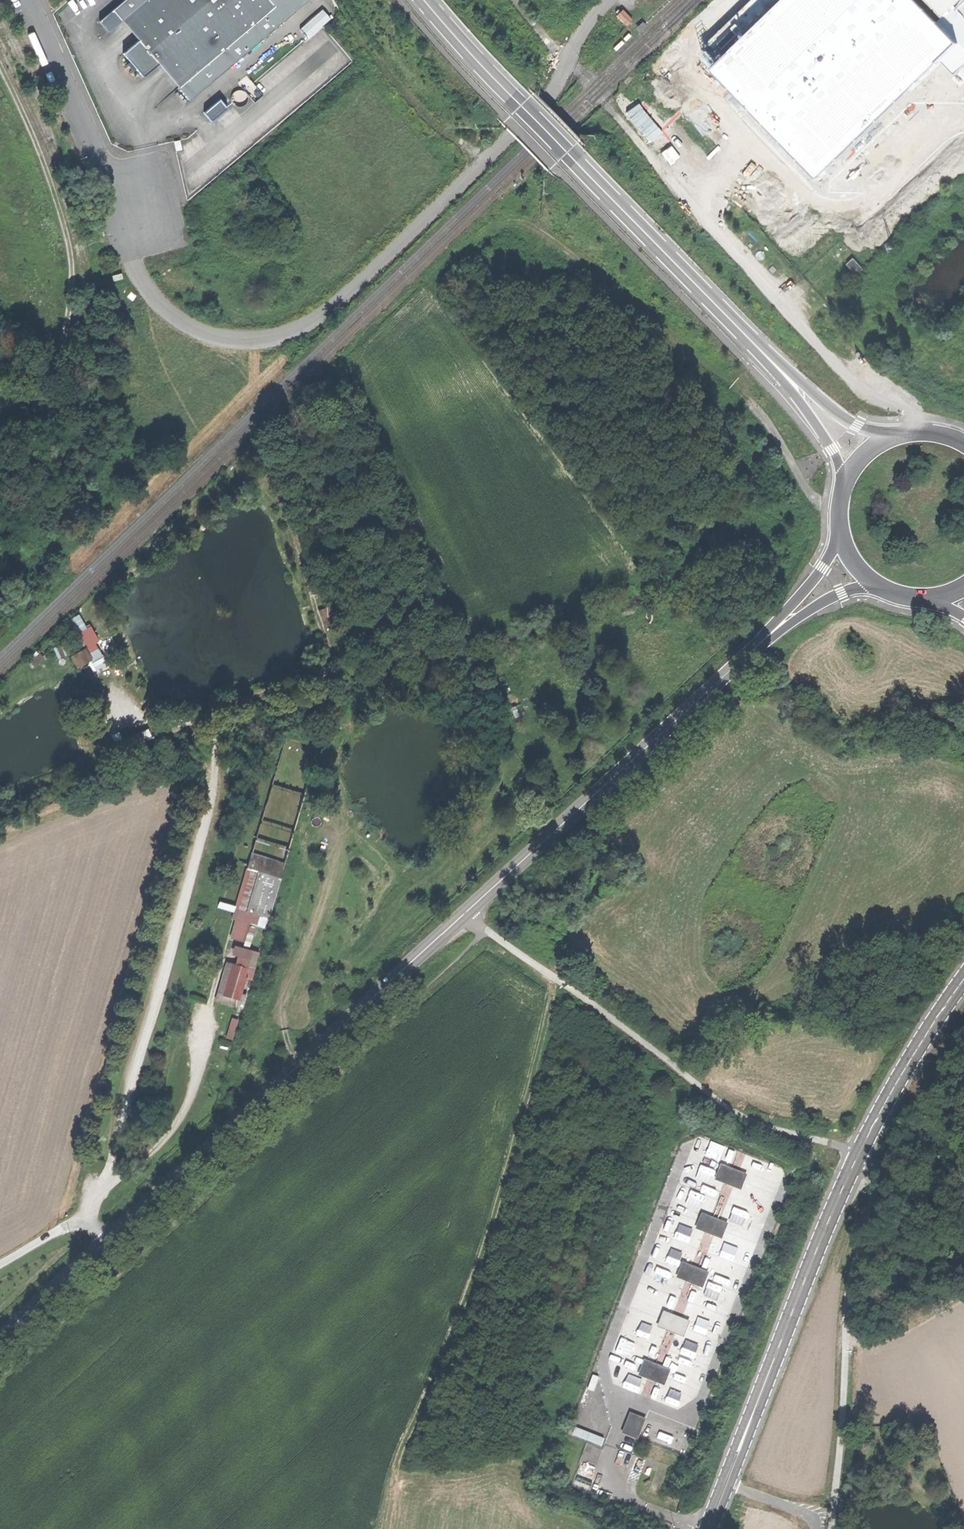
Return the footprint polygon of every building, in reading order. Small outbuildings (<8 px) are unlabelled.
[(131,11),(148,31),(138,39),(122,52),(129,60),(136,68),(143,76),(158,63),(175,49),(195,73),(207,63),(254,23),(238,3),(242,0),(123,0),(112,9),(121,20),(131,11)] [(274,6),(254,23),(207,63),(195,73),(178,86),(189,101),(308,0),(268,0),(274,6)] [(268,0),(242,0),(238,3),(254,23),(274,6),(268,0)] [(705,48),(708,51),(702,57),(819,178),(942,58),(956,73),(963,65),(963,0),(754,0),(705,48)] [(625,27),(632,21),(622,10),(615,16),(625,27)] [(131,31),(138,39),(148,31),(131,11),(121,20),(131,31)] [(178,86),(195,73),(175,49),(158,63),(178,86)] [(130,73),(136,68),(129,60),(123,65),(125,68),(128,65),(131,68),(128,70),(130,73)] [(207,112),(213,120),(229,107),(223,99),(207,112)] [(860,272),(865,267),(857,260),(852,265),(860,272)] [(266,455),(258,464),(270,475),(278,467),(266,455)] [(326,627),(339,623),(333,605),(320,609),(326,627)] [(81,613),(71,618),(76,629),(87,623),(81,613)] [(79,648),(70,652),(78,668),(87,664),(79,648)] [(337,670),(345,673),(348,663),(340,660),(337,670)] [(126,741),(129,749),(139,745),(136,737),(126,741)] [(257,873),(250,871),(239,909),(246,911),(257,873)] [(278,879),(257,873),(246,911),(268,917),(278,879)] [(243,923),(246,911),(239,909),(235,921),(243,923)] [(252,952),(247,971),(244,979),(252,981),(259,954),(252,952)] [(236,1008),(238,1001),(223,997),(231,966),(226,965),(215,1003),(236,1008)] [(247,971),(231,966),(223,997),(238,1001),(244,979),(247,971)] [(237,1021),(231,1020),(226,1039),(232,1041),(237,1021)] [(747,1175),(721,1165),(714,1181),(740,1190),(747,1175)] [(727,1224),(702,1214),(695,1230),(720,1239),(727,1224)] [(708,1273),(682,1262),(676,1278),(702,1289),(708,1273)] [(690,1322),(663,1311),(657,1327),(683,1338),(690,1322)] [(671,1370),(644,1361),(638,1376),(663,1386),(671,1370)] [(645,1417),(630,1411),(621,1432),(637,1438),(645,1417)] [(603,1437),(573,1426),(570,1433),(599,1445),(603,1437)]
